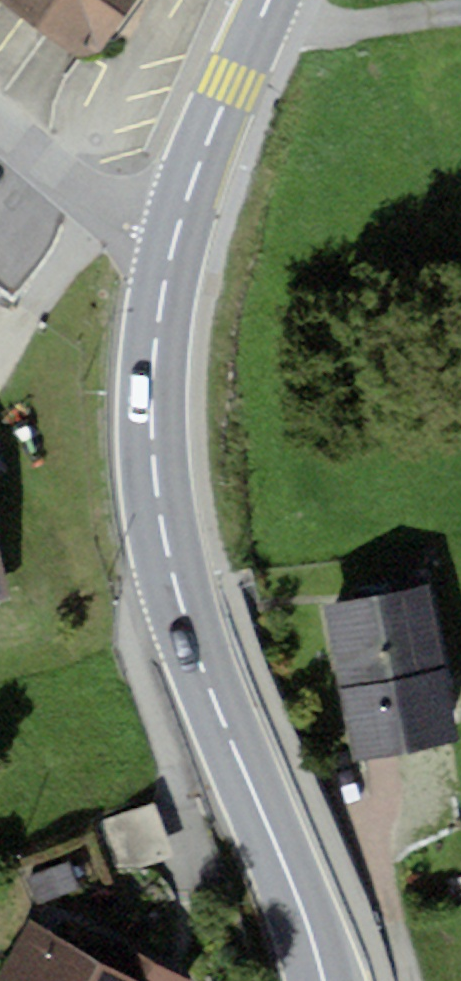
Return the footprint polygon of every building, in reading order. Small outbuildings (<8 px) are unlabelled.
[(99,53),(136,0),(1,0),(84,57),(99,53)] [(11,596),(0,545),(0,598),(11,596)] [(433,586),(326,606),(354,761),(460,740),(433,586)] [(157,802),(100,822),(119,876),(176,856),(157,802)] [(70,861),(28,877),(39,904),(80,888),(70,861)] [(193,980),(120,942),(107,965),(30,924),(0,980),(193,980)]
